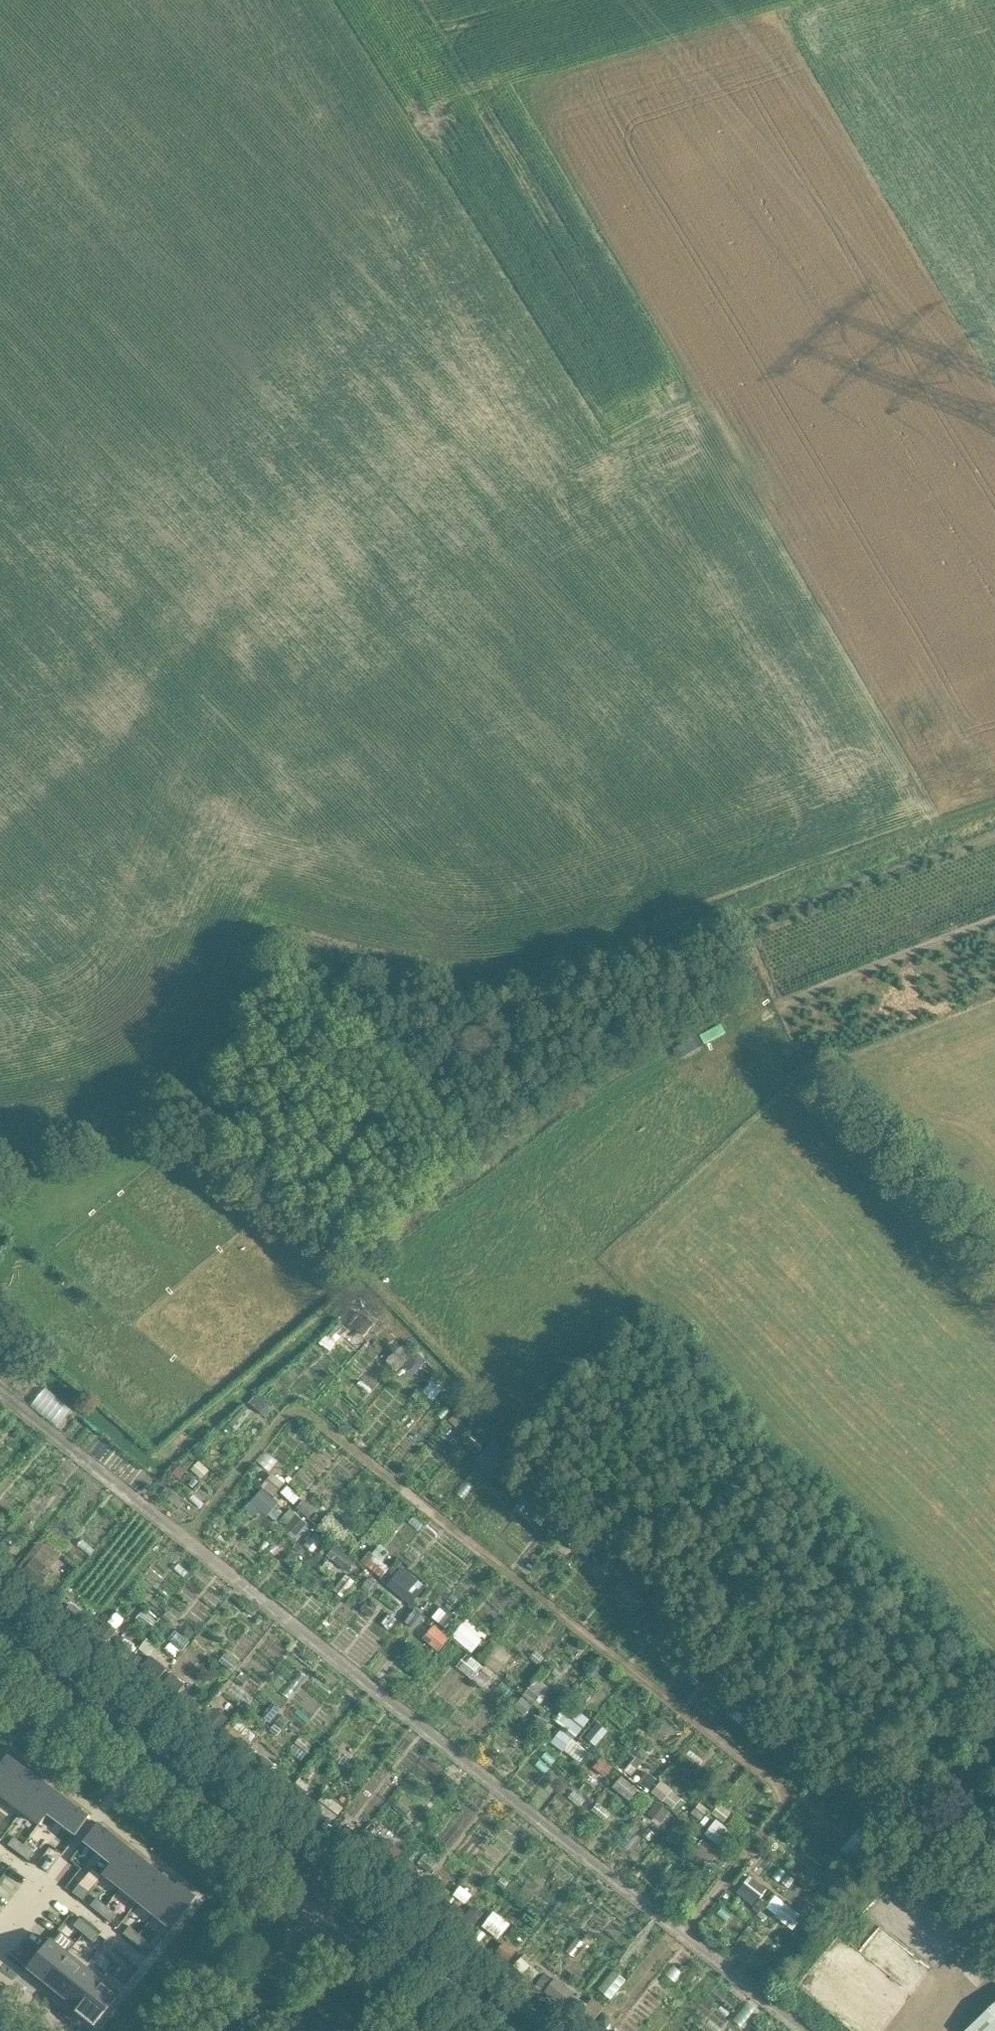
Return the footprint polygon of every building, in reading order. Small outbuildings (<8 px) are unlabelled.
[(46,1388),(34,1401),(56,1421),(68,1408),(46,1388)] [(482,1424),(468,1436),(493,1466),(507,1454),(482,1424)] [(266,1519),(277,1500),(257,1488),(245,1507),(266,1519)] [(401,1565),(386,1584),(411,1604),(426,1586),(401,1565)] [(471,1651),(482,1639),(462,1622),(451,1634),(471,1651)] [(423,1640),(440,1649),(448,1635),(431,1625),(423,1640)] [(143,1666),(159,1678),(171,1662),(156,1650),(143,1666)] [(577,1736),(590,1719),(568,1703),(555,1720),(577,1736)] [(27,1769),(9,1755),(0,1768),(0,1795),(5,1799),(27,1769)] [(23,1811),(45,1782),(27,1769),(5,1799),(23,1811)] [(41,1825),(49,1814),(48,1814),(62,1795),(45,1782),(23,1811),(41,1825)] [(91,1816),(62,1795),(48,1814),(49,1814),(77,1835),(91,1816)] [(128,1846),(100,1823),(85,1842),(112,1864),(113,1864),(128,1846)] [(18,1853),(24,1845),(14,1837),(8,1845),(18,1853)] [(18,1853),(29,1861),(35,1852),(24,1845),(18,1853)] [(113,1864),(112,1864),(104,1874),(121,1888),(144,1859),(128,1846),(113,1864)] [(121,1888),(138,1902),(161,1873),(144,1859),(121,1888)] [(178,1886),(177,1886),(161,1873),(138,1902),(155,1915),(178,1886)] [(749,1875),(736,1892),(752,1904),(765,1887),(749,1875)] [(178,1886),(155,1915),(173,1930),(198,1898),(180,1883),(177,1886),(178,1886)] [(79,1884),(73,1892),(84,1900),(89,1892),(79,1884)] [(97,1897),(91,1905),(101,1914),(107,1906),(97,1897)] [(783,1902),(773,1915),(790,1927),(799,1914),(783,1902)] [(107,1906),(101,1914),(111,1922),(117,1915),(107,1906)] [(80,1918),(74,1926),(84,1934),(90,1926),(80,1918)] [(90,1926),(84,1934),(94,1942),(100,1935),(90,1926)] [(124,1934),(133,1942),(140,1934),(130,1926),(124,1934)] [(133,1942),(143,1951),(150,1943),(140,1934),(133,1942)] [(28,1967),(28,1968),(45,1982),(68,1953),(51,1939),(28,1967)] [(117,1962),(123,1954),(113,1946),(107,1954),(117,1962)] [(68,1953),(45,1982),(62,1995),(85,1967),(86,1967),(89,1964),(71,1949),(68,1953)] [(127,1970),(133,1963),(123,1954),(117,1962),(127,1970)] [(85,1967),(62,1995),(78,2009),(79,2009),(102,1980),(86,1967),(85,1967)] [(212,1980),(215,1976),(209,1971),(202,1979),(208,1984),(212,1980)] [(108,1973),(102,1980),(79,2009),(78,2009),(76,2012),(95,2026),(126,1987),(108,1973)] [(966,2030),(994,2030),(994,2003),(966,2030)]
